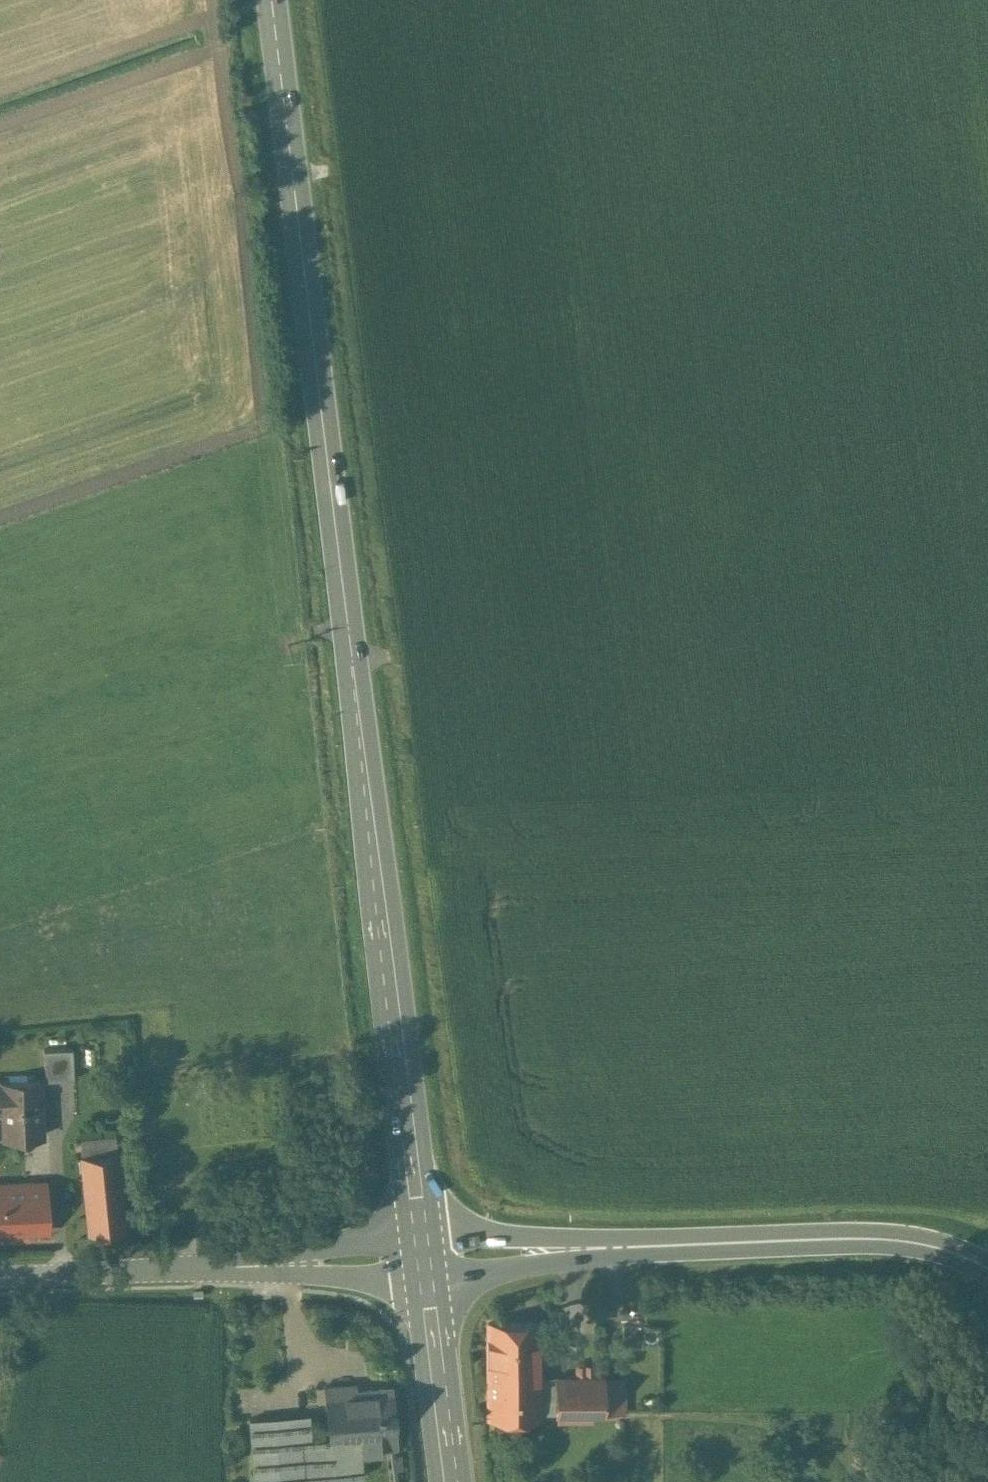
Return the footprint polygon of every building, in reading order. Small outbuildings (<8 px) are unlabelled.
[(44,1050),(45,1080),(74,1079),(72,1049),(44,1050)] [(4,1137),(42,1136),(40,1080),(0,1081),(0,1106),(3,1106),(4,1137)] [(117,1153),(82,1157),(90,1244),(126,1240),(117,1153)] [(41,1229),(39,1185),(0,1187),(0,1231),(41,1229)] [(538,1324),(488,1324),(489,1415),(539,1415),(538,1379),(538,1324)] [(621,1378),(538,1379),(539,1415),(622,1413),(621,1378)] [(395,1436),(391,1388),(326,1394),(330,1441),(361,1439),(395,1436)] [(361,1439),(330,1441),(312,1442),(310,1417),(284,1418),(248,1421),(252,1481),(297,1481),(363,1478),(361,1439)]
